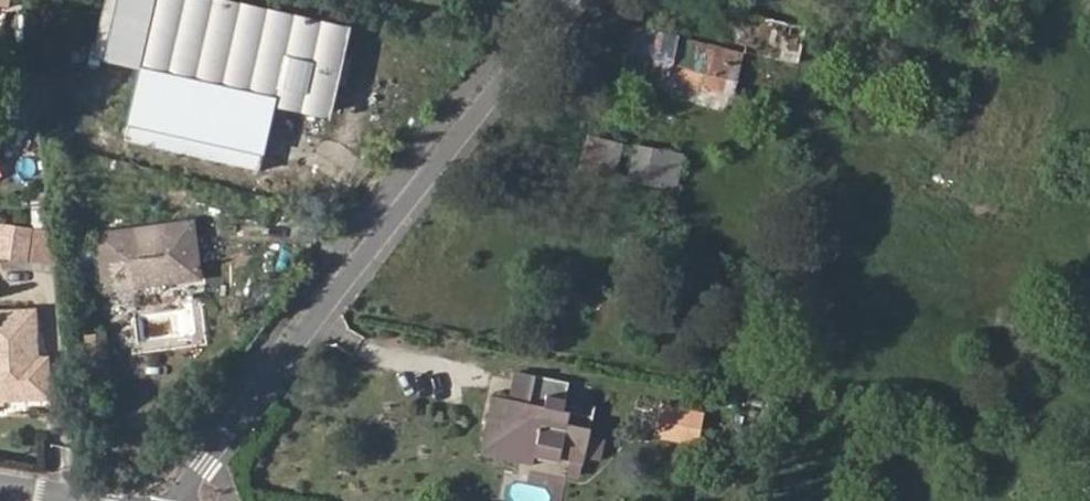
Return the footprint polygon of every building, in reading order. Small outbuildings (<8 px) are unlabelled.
[(140,76),(157,0),(118,0),(103,68),(140,76)] [(140,76),(128,129),(260,158),(272,105),(330,118),(348,29),(214,0),(157,0),(140,76)] [(796,65),(804,30),(724,11),(716,46),(633,27),(622,73),(732,98),(743,54),(796,65)] [(260,158),(128,129),(124,150),(255,179),(260,158)] [(620,144),(588,137),(580,172),(613,179),(620,144)] [(627,178),(675,189),(682,158),(633,147),(627,178)] [(96,237),(105,295),(203,278),(193,221),(96,237)] [(0,225),(0,259),(43,263),(46,229),(0,225)] [(0,313),(0,397),(50,393),(49,371),(35,372),(35,355),(32,311),(0,313)] [(48,354),(35,355),(35,372),(49,371),(48,354)] [(583,466),(592,419),(565,412),(571,382),(524,374),(519,402),(495,398),(483,453),(533,464),(540,442),(562,446),(571,464),(583,466)] [(647,437),(693,448),(702,413),(656,402),(647,437)] [(770,423),(727,415),(722,441),(765,449),(770,423)]
